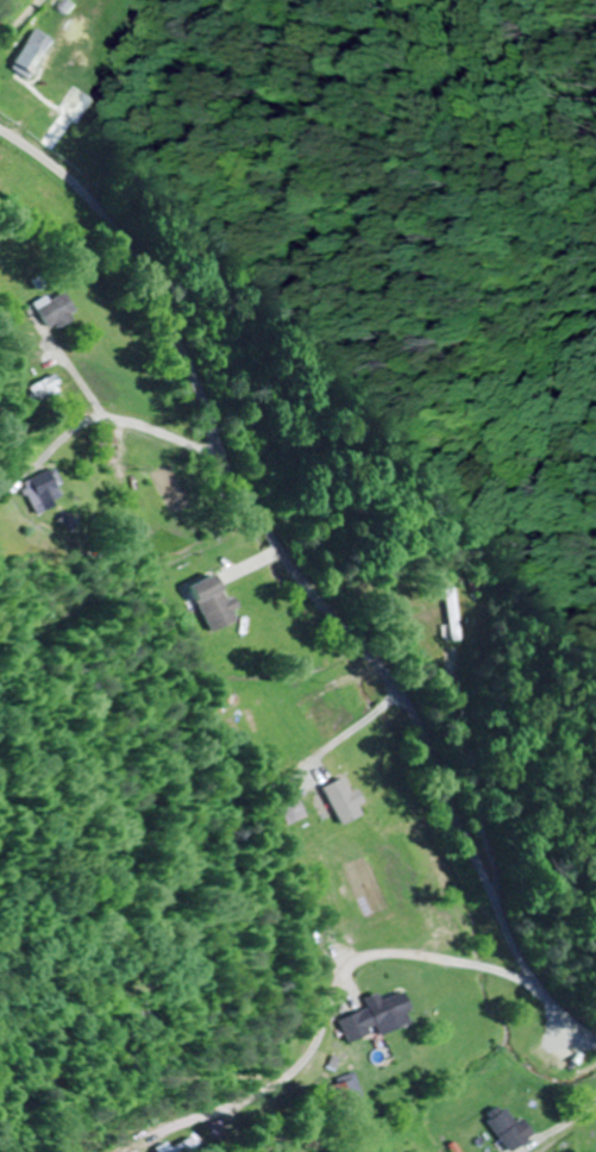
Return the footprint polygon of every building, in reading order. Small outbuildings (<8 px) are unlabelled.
[(12,68),(31,81),(52,51),(33,38),(12,68)] [(38,311),(55,334),(80,315),(62,292),(38,311)] [(28,389),(36,407),(65,394),(56,376),(28,389)] [(23,481),(35,509),(66,496),(55,469),(23,481)] [(213,633),(241,621),(220,575),(193,587),(213,633)] [(462,589),(451,589),(451,641),(462,641),(462,589)] [(366,800),(342,753),(331,759),(355,806),(366,800)] [(309,819),(296,779),(276,786),(289,825),(309,819)] [(343,1020),(351,1044),(416,1022),(406,992),(383,1000),(381,994),(367,998),(371,1010),(343,1020)] [(505,1107),(488,1121),(513,1151),(516,1151),(538,1135),(525,1118),(518,1123),(505,1107)] [(165,1141),(143,1151),(171,1151),(165,1141)]
